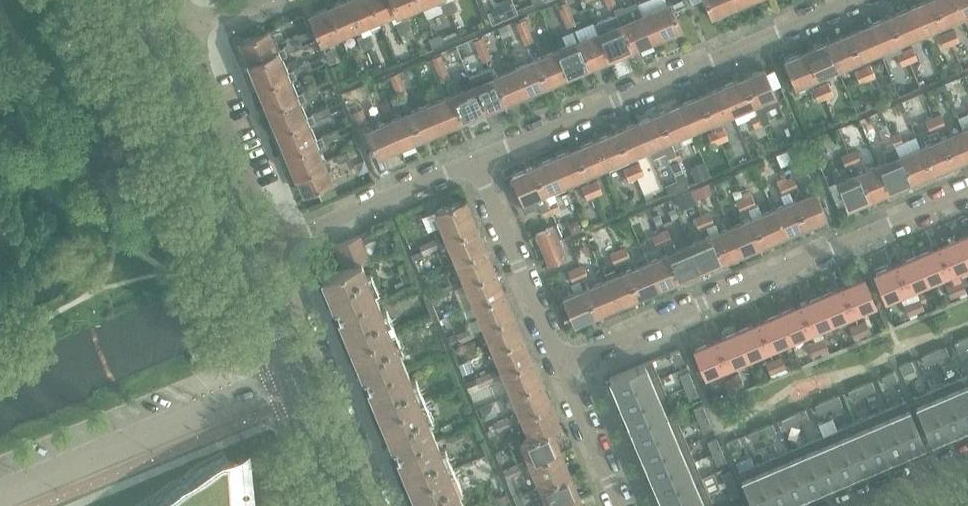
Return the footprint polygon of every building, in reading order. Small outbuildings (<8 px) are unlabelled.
[(329,7),(341,35),(352,31),(353,34),(361,30),(348,0),(345,0),(329,7)] [(379,19),(371,0),(348,0),(361,30),(370,27),(368,24),(379,19)] [(379,19),(389,15),(391,18),(399,14),(399,13),(398,13),(393,0),(371,0),(379,19)] [(421,3),(419,0),(393,0),(398,13),(399,13),(399,14),(401,19),(401,20),(406,31),(412,29),(407,17),(409,16),(407,9),(421,3)] [(438,4),(440,3),(445,14),(451,12),(446,0),(436,0),(438,4)] [(451,12),(457,10),(453,0),(446,0),(451,12)] [(609,9),(618,5),(615,0),(606,0),(609,9)] [(740,3),(739,0),(704,0),(711,15),(729,8),(740,3),(740,4),(740,3)] [(911,7),(922,33),(943,24),(933,0),(927,0),(922,2),(912,7),(911,6),(911,7)] [(943,24),(964,15),(958,0),(933,0),(943,24)] [(964,15),(967,13),(967,0),(958,0),(964,15)] [(558,4),(563,15),(571,12),(566,1),(558,4)] [(670,2),(641,14),(652,41),(653,40),(652,40),(663,35),(663,36),(681,28),(670,2)] [(329,7),(310,15),(323,47),(332,43),(331,39),(341,35),(329,7)] [(498,7),(487,12),(492,24),(503,19),(498,7)] [(900,12),(890,16),(901,41),(922,33),(911,7),(910,7),(900,12)] [(571,12),(563,15),(567,26),(576,23),(571,12)] [(641,14),(620,23),(631,49),(640,45),(651,40),(651,41),(652,41),(641,14)] [(890,16),(880,20),(870,25),(869,24),(880,50),(901,41),(890,16)] [(524,19),(516,22),(521,33),(529,30),(524,19)] [(401,20),(395,22),(400,33),(406,31),(401,20)] [(621,53),(631,49),(620,23),(599,32),(610,58),(611,58),(610,58),(621,53)] [(506,24),(498,27),(502,37),(511,34),(506,24)] [(869,24),(868,24),(868,25),(858,30),(858,29),(848,33),(859,59),(880,50),(869,24)] [(947,33),(952,44),(959,41),(955,29),(947,33)] [(268,30),(240,42),(248,61),(249,62),(278,49),(279,50),(280,49),(276,40),(273,41),(268,30)] [(529,30),(521,33),(525,44),(533,41),(529,30)] [(599,32),(578,41),(589,67),(599,63),(598,63),(609,58),(609,59),(610,58),(599,32)] [(363,35),(368,47),(374,44),(369,33),(363,35)] [(838,38),(828,42),(827,42),(838,68),(859,59),(848,33),(838,38)] [(947,33),(939,36),(944,47),(952,44),(947,33)] [(441,34),(429,39),(433,47),(444,42),(441,34)] [(298,35),(287,40),(289,46),(301,41),(298,35)] [(363,35),(358,38),(363,49),(368,47),(363,35)] [(474,40),(479,51),(487,47),(482,37),(474,40)] [(301,41),(289,46),(292,51),(303,46),(301,41)] [(578,41),(557,50),(568,76),(569,76),(568,75),(579,71),(589,67),(578,41)] [(815,47),(806,51),(817,77),(838,68),(827,42),(826,42),(826,43),(816,47),(815,47)] [(487,47),(479,51),(483,62),(491,58),(487,47)] [(905,50),(910,62),(917,58),(913,47),(905,50)] [(246,62),(256,84),(288,71),(282,58),(284,57),(280,49),(279,50),(278,49),(249,62),(248,61),(246,62)] [(332,49),(325,52),(330,63),(336,60),(332,49)] [(567,76),(568,76),(557,50),(536,59),(547,85),(556,81),(556,80),(567,76)] [(905,50),(897,54),(901,65),(910,62),(905,50)] [(796,55),(786,60),(785,60),(784,60),(795,86),(817,77),(806,51),(796,55)] [(432,58),(437,69),(445,65),(440,54),(432,58)] [(536,59),(515,68),(526,94),(527,94),(526,93),(537,88),(537,89),(547,85),(536,59)] [(310,62),(298,67),(301,73),(312,69),(310,62)] [(445,65),(437,69),(441,79),(450,76),(445,65)] [(863,68),(868,79),(875,76),(871,65),(863,68)] [(515,68),(494,76),(505,102),(514,98),(525,93),(525,94),(526,94),(515,68)] [(863,68),(855,72),(859,83),(868,79),(863,68)] [(743,78),(754,103),(757,113),(765,109),(779,104),(764,69),(763,69),(753,74),(752,74),(743,78)] [(288,71),(256,84),(265,107),(297,93),(292,80),(293,80),(289,71),(288,71)] [(390,75),(395,86),(403,83),(398,72),(390,75)] [(494,76),(473,85),(484,112),(485,111),(484,111),(495,106),(505,102),(494,76)] [(733,82),(722,87),(722,86),(721,86),(733,112),(754,103),(743,78),(733,82)] [(403,83),(395,86),(399,97),(407,94),(403,83)] [(821,86),(826,97),(833,94),(828,83),(821,86)] [(319,84),(308,89),(310,95),(322,91),(319,84)] [(473,85),(452,94),(463,120),(473,116),(472,116),(483,111),(483,112),(484,112),(473,85)] [(721,86),(721,87),(711,92),(710,91),(701,96),(712,121),(733,112),(721,86)] [(821,86),(813,89),(817,101),(826,97),(821,86)] [(307,116),(301,102),(302,102),(299,93),(297,93),(265,107),(275,129),(307,116)] [(452,94),(431,103),(442,129),(443,129),(442,128),(453,124),(463,120),(452,94)] [(691,100),(680,104),(679,104),(691,130),(712,121),(701,96),(691,100)] [(430,134),(430,133),(441,129),(441,130),(442,129),(431,103),(410,112),(421,138),(430,134)] [(668,109),(659,113),(678,159),(686,156),(681,145),(687,143),(682,134),(691,130),(679,104),(679,105),(669,109),(668,109)] [(328,107),(317,111),(320,118),(331,113),(328,107)] [(362,108),(354,112),(358,123),(366,119),(362,108)] [(765,109),(757,113),(762,124),(770,121),(765,109)] [(410,112),(389,121),(400,147),(401,147),(400,146),(411,142),(421,138),(410,112)] [(659,113),(649,117),(638,122),(638,121),(638,122),(648,148),(653,157),(666,152),(670,163),(678,159),(659,113)] [(757,113),(750,116),(754,127),(762,124),(757,113)] [(941,114),(934,117),(938,129),(946,126),(941,114)] [(308,115),(307,116),(275,129),(284,151),(316,138),(310,125),(312,124),(308,115)] [(934,117),(925,121),(930,132),(938,129),(934,117)] [(368,131),(378,155),(377,155),(377,156),(389,151),(399,147),(400,147),(389,121),(366,130),(367,131),(368,131)] [(626,127),(617,131),(628,157),(648,148),(638,122),(637,122),(627,127),(626,127)] [(715,130),(720,142),(728,138),(723,127),(715,130)] [(338,129),(326,134),(329,140),(340,135),(338,129)] [(942,138),(953,163),(962,160),(962,159),(967,157),(967,140),(963,129),(942,138)] [(715,130),(708,134),(712,145),(720,142),(715,130)] [(607,135),(597,140),(596,139),(607,166),(628,157),(617,131),(607,135)] [(892,135),(896,146),(904,143),(899,132),(892,135)] [(892,135),(883,139),(888,150),(896,146),(892,135)] [(317,137),(316,138),(284,151),(294,175),(296,174),(296,173),(325,161),(325,160),(320,147),(321,146),(317,137)] [(942,138),(921,146),(932,173),(932,172),(943,167),(943,168),(953,163),(942,138)] [(584,145),(575,149),(586,174),(607,166),(596,139),(595,140),(585,145),(584,145)] [(920,177),(931,172),(931,173),(932,173),(921,146),(900,155),(911,181),(920,177)] [(554,157),(565,183),(586,174),(575,149),(565,153),(554,158),(554,157)] [(857,150),(849,153),(854,164),(862,161),(857,150)] [(347,151),(336,156),(338,162),(350,158),(347,151)] [(849,153),(841,156),(846,168),(854,164),(849,153)] [(901,185),(911,181),(900,155),(879,164),(890,190),(901,185)] [(554,157),(553,157),(553,158),(543,163),(543,162),(533,166),(544,192),(565,183),(554,157)] [(296,173),(296,174),(304,193),(332,182),(327,170),(330,169),(327,160),(325,160),(325,161),(296,173)] [(632,166),(636,177),(644,174),(639,163),(632,166)] [(705,164),(691,170),(696,182),(710,176),(705,164)] [(889,191),(890,190),(879,164),(858,173),(869,199),(878,195),(889,190),(889,191)] [(523,170),(523,171),(512,175),(511,175),(526,211),(540,205),(548,202),(547,201),(544,192),(533,166),(523,170)] [(632,166),(624,169),(628,180),(636,177),(632,166)] [(859,203),(869,199),(858,173),(836,182),(847,208),(848,208),(848,207),(859,203)] [(786,180),(791,191),(799,188),(794,176),(786,180)] [(590,183),(594,195),(602,192),(597,180),(590,183)] [(786,180),(778,183),(783,194),(791,191),(786,180)] [(590,183),(582,187),(586,198),(594,195),(590,183)] [(712,191),(708,183),(691,190),(695,198),(712,191)] [(691,190),(675,197),(679,207),(695,201),(691,190)] [(794,200),(805,226),(815,221),(815,222),(825,217),(826,217),(827,217),(816,191),(794,200)] [(752,194),(744,197),(749,209),(756,205),(752,194)] [(744,197),(736,200),(741,212),(749,209),(744,197)] [(464,198),(435,211),(447,239),(476,226),(464,198)] [(548,201),(552,213),(560,209),(555,198),(548,201)] [(795,230),(805,226),(794,200),(773,209),(785,235),(785,234),(795,230)] [(548,202),(540,205),(544,216),(552,213),(548,201),(547,201),(548,202)] [(674,207),(668,210),(672,219),(678,217),(674,207)] [(773,209),(752,218),(763,243),(773,240),(773,239),(783,235),(784,235),(785,235),(773,209)] [(710,212),(702,215),(707,226),(714,223),(710,212)] [(659,213),(653,216),(657,225),(663,223),(659,213)] [(702,215),(694,218),(699,230),(707,226),(702,215)] [(752,218),(731,226),(743,253),(743,252),(753,247),(753,248),(763,243),(752,218)] [(568,227),(571,234),(581,230),(577,220),(570,223),(568,227)] [(476,226),(447,239),(456,261),(485,248),(476,226)] [(731,226),(710,235),(721,261),(731,257),(741,252),(742,253),(743,253),(731,226)] [(541,246),(545,255),(545,256),(549,265),(556,262),(559,260),(560,261),(566,258),(560,241),(559,241),(557,235),(553,227),(548,229),(548,228),(546,229),(546,230),(536,234),(536,235),(537,235),(541,245),(541,246)] [(668,229),(660,233),(665,244),(672,241),(668,229)] [(660,233),(652,236),(657,247),(665,244),(660,233)] [(339,315),(336,317),(337,318),(338,317),(350,347),(390,330),(362,263),(370,259),(360,234),(334,245),(343,267),(321,277),(334,307),(332,308),(333,309),(336,307),(339,315)] [(710,235),(689,244),(701,271),(701,270),(711,265),(721,261),(710,235)] [(959,238),(967,258),(967,235),(960,238),(960,237),(959,238)] [(429,241),(433,249),(443,245),(439,237),(429,241)] [(959,238),(948,243),(938,247),(949,273),(967,265),(967,258),(959,238)] [(429,241),(419,245),(423,254),(433,249),(429,241)] [(689,244),(668,253),(679,279),(689,275),(699,270),(700,271),(701,271),(689,244)] [(626,247),(618,250),(623,262),(630,258),(626,247)] [(918,255),(917,255),(928,282),(949,273),(938,247),(929,251),(918,256),(918,255)] [(485,248),(456,261),(465,283),(495,271),(485,248)] [(618,250),(610,254),(615,265),(623,262),(618,250)] [(659,288),(659,287),(669,283),(679,279),(668,253),(647,262),(658,288),(659,288)] [(917,255),(917,256),(906,261),(906,260),(896,265),(907,290),(928,282),(917,255)] [(658,288),(647,262),(626,271),(637,297),(647,293),(647,292),(657,288),(658,288)] [(576,268),(581,280),(588,276),(584,265),(576,268)] [(876,273),(875,274),(886,299),(907,290),(896,265),(887,269),(876,273)] [(416,278),(411,267),(399,272),(404,283),(416,278)] [(576,268),(568,271),(573,283),(581,280),(576,268)] [(495,271),(465,283),(475,305),(504,293),(495,271)] [(617,306),(617,305),(627,301),(628,301),(637,297),(626,271),(605,280),(617,306)] [(852,283),(843,287),(854,313),(875,304),(864,278),(863,279),(852,283)] [(605,280),(584,288),(595,314),(605,310),(615,306),(616,306),(617,306),(605,280)] [(961,280),(953,283),(958,295),(966,291),(961,280)] [(448,285),(451,293),(461,289),(458,281),(448,285)] [(953,283),(945,287),(950,298),(958,295),(953,283)] [(448,285),(438,290),(441,298),(451,293),(448,285)] [(822,295),(821,296),(832,322),(854,313),(843,287),(833,291),(833,292),(822,296),(822,295)] [(585,319),(595,314),(584,288),(563,298),(574,323),(575,323),(585,318),(585,319)] [(504,293),(475,305),(484,327),(513,315),(504,293)] [(810,301),(800,305),(811,331),(832,322),(821,296),(821,297),(810,301)] [(920,298),(912,301),(916,312),(924,309),(920,298)] [(912,301),(904,304),(909,316),(916,312),(912,301)] [(780,313),(779,313),(790,340),(811,331),(800,305),(791,309),(780,314),(780,313)] [(768,319),(758,323),(769,349),(790,340),(779,313),(778,314),(779,314),(768,319)] [(513,315),(484,327),(493,349),(523,337),(513,315)] [(865,321),(858,324),(862,335),(870,332),(865,321)] [(738,331),(737,331),(748,357),(769,349),(758,323),(752,325),(752,326),(738,332),(738,331)] [(858,324),(850,327),(854,338),(862,335),(858,324)] [(467,330),(470,338),(480,334),(477,325),(467,330)] [(367,387),(380,417),(419,400),(390,330),(350,347),(363,377),(362,377),(362,378),(365,377),(369,385),(365,386),(366,387),(367,387)] [(467,330),(456,334),(460,342),(470,338),(467,330)] [(737,331),(736,331),(737,332),(726,337),(726,336),(716,341),(727,366),(748,357),(737,331)] [(523,337),(493,349),(503,372),(532,359),(523,337)] [(954,342),(958,351),(967,347),(967,341),(966,337),(954,342)] [(823,338),(816,342),(820,353),(828,350),(823,338)] [(716,341),(706,344),(707,345),(696,349),(695,350),(705,375),(727,366),(716,341)] [(816,342),(808,345),(812,356),(820,353),(816,342)] [(945,346),(933,351),(937,360),(949,355),(945,346)] [(681,347),(672,351),(677,363),(686,359),(681,347)] [(933,351),(921,356),(925,365),(937,360),(933,351)] [(781,356),(774,359),(778,371),(786,367),(781,356)] [(613,376),(620,392),(662,374),(655,358),(613,376)] [(532,359),(503,372),(512,394),(541,381),(532,359)] [(774,359),(766,363),(770,374),(778,371),(774,359)] [(467,360),(458,364),(462,375),(471,371),(467,360)] [(911,360),(899,365),(903,374),(915,369),(911,360)] [(690,368),(681,372),(686,384),(695,380),(690,368)] [(495,370),(485,374),(489,382),(499,378),(495,370)] [(894,371),(882,376),(885,385),(897,380),(894,371)] [(485,374),(475,378),(478,386),(489,382),(485,374)] [(620,392),(627,409),(669,391),(662,374),(620,392)] [(739,374),(732,377),(736,388),(744,385),(739,374)] [(946,383),(964,426),(967,424),(967,389),(963,376),(946,383)] [(732,377),(724,380),(728,392),(736,388),(732,377)] [(686,384),(691,396),(700,392),(695,380),(686,384)] [(871,380),(859,385),(863,394),(875,389),(871,380)] [(541,381),(512,394),(521,416),(551,403),(541,381)] [(946,383),(929,390),(947,433),(964,426),(946,383)] [(859,385),(848,390),(851,399),(863,394),(859,385)] [(929,390),(912,397),(930,440),(947,433),(929,390)] [(627,409),(634,426),(676,408),(669,391),(627,409)] [(838,394),(826,399),(830,408),(842,403),(838,394)] [(826,399),(815,404),(818,413),(830,408),(826,399)] [(380,417),(392,446),(391,447),(392,448),(395,447),(398,455),(395,456),(395,457),(397,456),(409,486),(449,470),(419,400),(380,417)] [(906,400),(889,407),(907,450),(924,443),(906,400)] [(695,405),(700,417),(709,413),(704,401),(695,405)] [(551,430),(560,426),(551,403),(521,416),(530,437),(531,438),(551,429),(551,430)] [(889,407),(872,414),(890,457),(907,450),(889,407)] [(634,426),(641,442),(683,424),(676,408),(634,426)] [(805,408),(793,413),(797,422),(809,417),(805,408)] [(700,417),(705,429),(714,425),(709,413),(700,417)] [(793,413),(781,418),(785,427),(797,422),(793,413)] [(514,414),(504,418),(507,427),(517,422),(514,414)] [(872,414),(855,421),(874,464),(890,457),(872,414)] [(504,418),(494,423),(497,431),(507,427),(504,418)] [(855,421),(839,428),(857,471),(874,464),(855,421)] [(772,422),(760,427),(764,436),(776,431),(772,422)] [(641,442),(648,459),(690,441),(683,424),(641,442)] [(760,427),(748,432),(752,441),(764,436),(760,427)] [(839,428),(822,435),(840,478),(857,471),(839,428)] [(560,451),(551,430),(551,429),(531,438),(530,437),(521,441),(531,464),(560,451)] [(718,434),(709,438),(714,450),(723,446),(718,434)] [(822,435),(805,442),(823,485),(840,478),(822,435)] [(738,437),(726,442),(729,451),(742,446),(738,437)] [(690,441),(648,459),(655,475),(697,457),(690,441)] [(251,442),(230,456),(153,505),(258,505),(251,442)] [(805,442),(788,449),(806,492),(823,485),(805,442)] [(714,450),(719,462),(728,458),(723,446),(714,450)] [(788,449),(772,457),(790,499),(806,492),(788,449)] [(560,451),(531,464),(540,486),(569,473),(560,451)] [(655,475),(662,492),(704,474),(697,457),(655,475)] [(755,464),(773,505),(774,505),(790,499),(772,457),(755,464)] [(523,462),(513,467),(517,475),(527,470),(523,462)] [(738,471),(753,505),(773,505),(755,464),(738,471)] [(513,467),(503,471),(507,479),(517,475),(513,467)] [(732,467),(723,471),(728,483),(737,479),(732,467)] [(417,505),(464,505),(449,470),(409,486),(417,505)] [(540,486),(548,505),(555,505),(579,496),(569,473),(540,486)] [(662,492),(668,505),(674,505),(711,490),(704,474),(662,492)] [(728,483),(733,495),(742,491),(737,479),(728,483)] [(711,490),(674,505),(718,505),(711,490)] [(510,501),(506,493),(497,497),(500,505),(510,501)] [(555,505),(583,505),(579,496),(555,505)]
